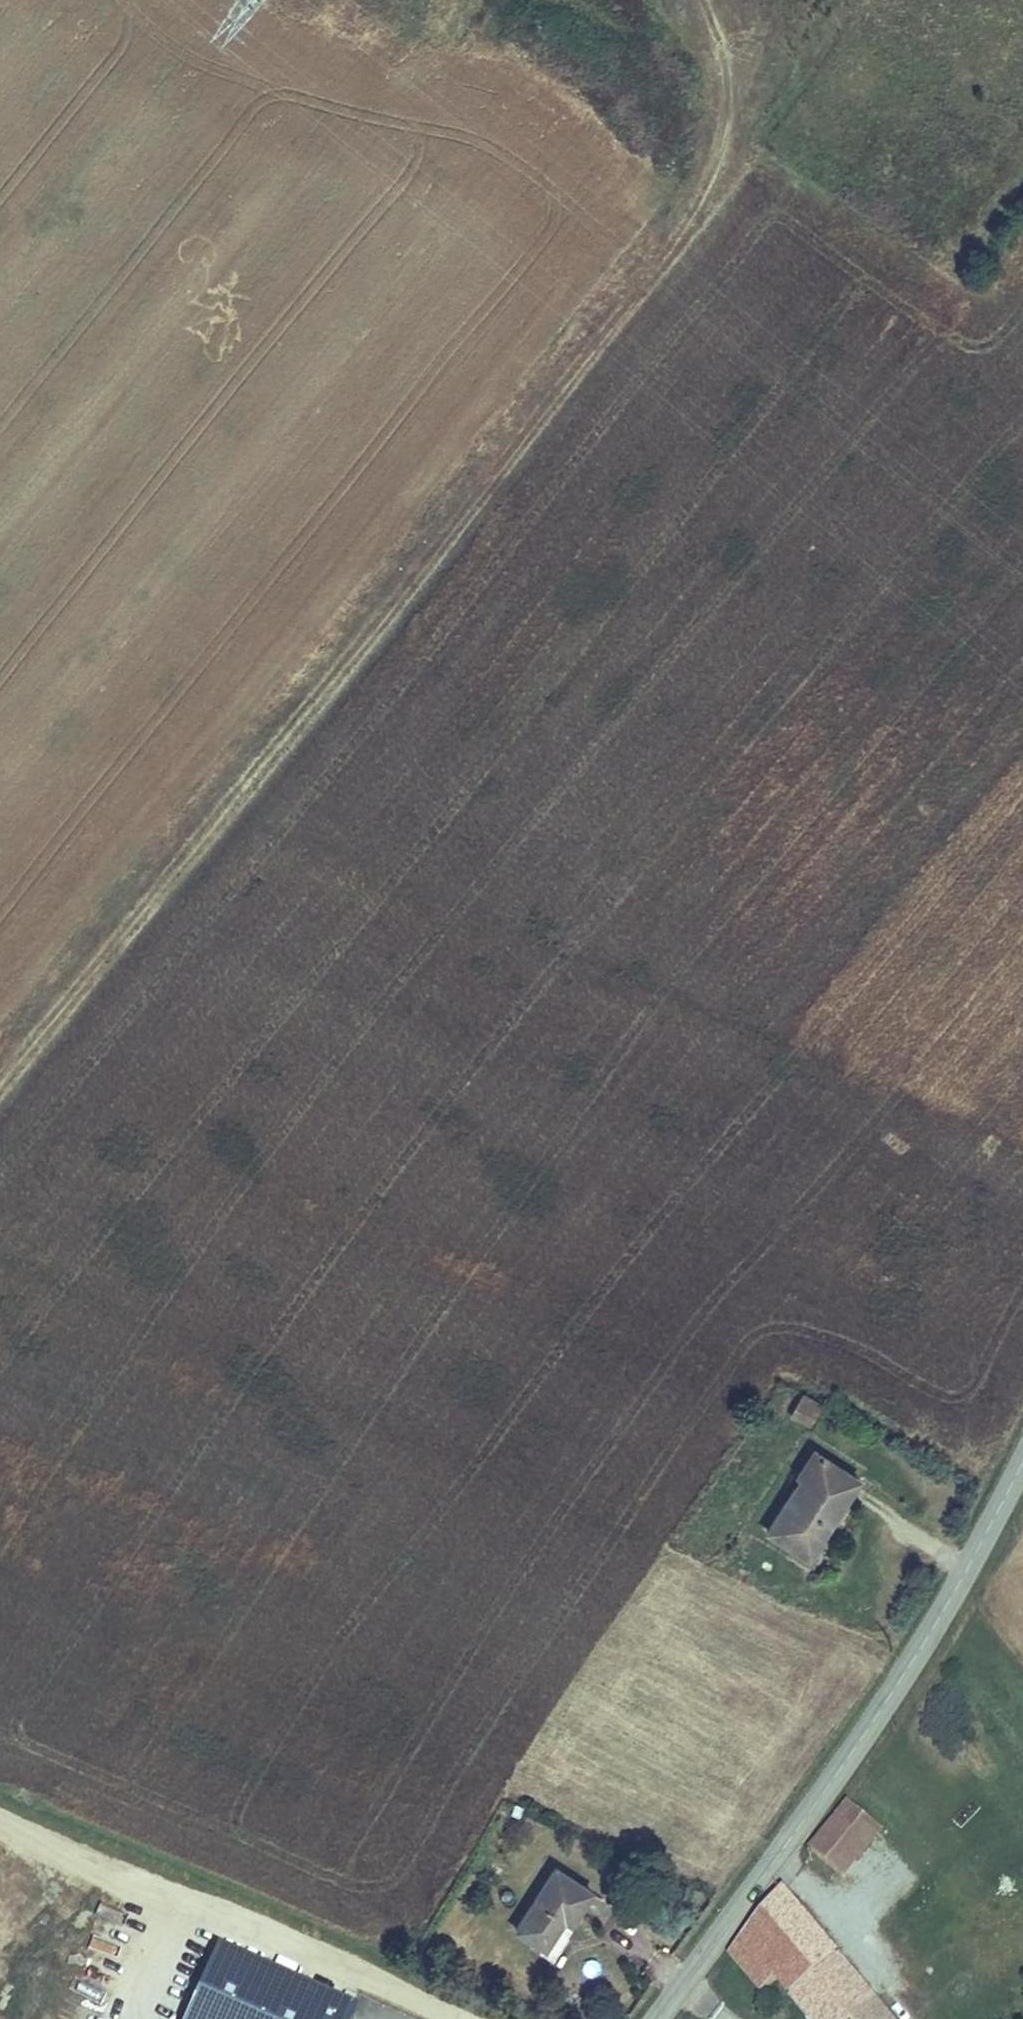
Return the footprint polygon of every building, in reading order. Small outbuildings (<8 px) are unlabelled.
[(801,1556),(834,1505),(826,1500),(844,1474),(806,1452),(793,1473),(796,1476),(760,1533),(801,1556)] [(847,1809),(811,1855),(842,1880),(878,1834),(847,1809)] [(506,1936),(541,1958),(551,1942),(579,1897),(544,1876),(506,1936)] [(777,1893),(727,1957),(759,1992),(775,1981),(786,1994),(832,1958),(777,1893)] [(786,1994),(807,2018),(885,2018),(862,1994),(832,1958),(786,1994)] [(217,1963),(193,2018),(347,2018),(217,1963)]
